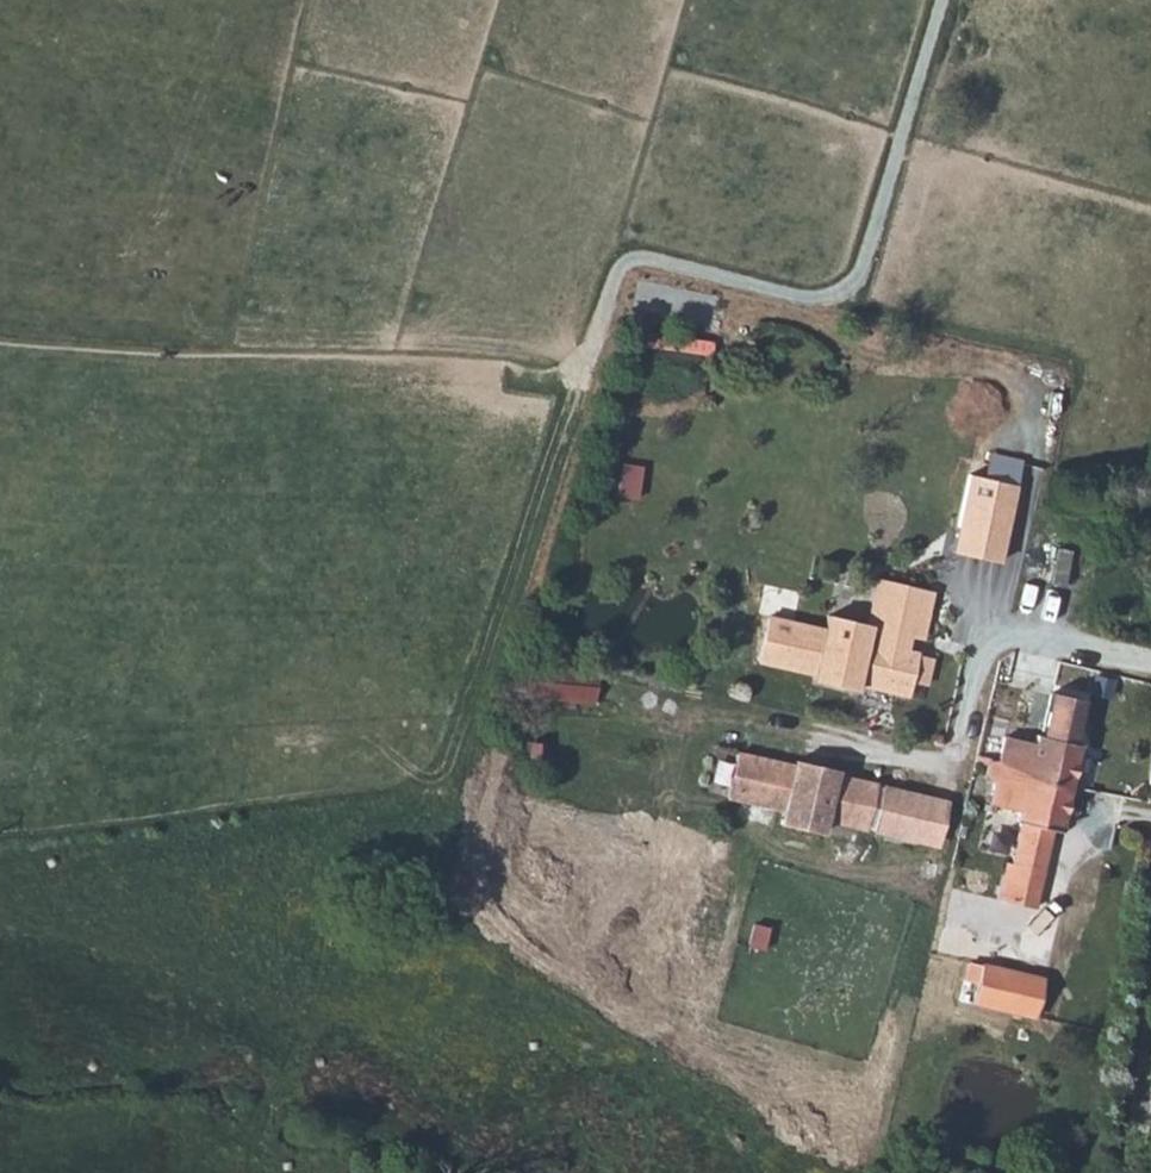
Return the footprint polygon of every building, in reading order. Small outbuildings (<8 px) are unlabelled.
[(966,473),(950,553),(1000,563),(1022,460),(988,453),(983,477),(966,473)] [(616,497),(638,499),(642,464),(620,462),(616,497)] [(928,592),(875,578),(863,623),(824,614),(821,628),(764,613),(752,660),(809,674),(808,681),(850,692),(851,685),(901,697),(905,682),(921,686),(928,659),(912,655),(912,652),(888,645),(891,632),(916,639),(928,592)] [(522,694),(587,699),(589,669),(522,663),(522,694)] [(992,771),(1063,787),(1073,745),(1067,743),(1076,700),(1046,694),(1035,736),(1028,734),(1024,744),(1001,738),(994,763),(992,771)] [(733,750),(722,790),(779,808),(775,825),(816,834),(820,819),(857,828),(862,809),(931,826),(937,801),(829,774),(830,768),(789,758),(789,764),(733,750)] [(972,754),(969,767),(992,771),(994,763),(987,764),(987,759),(972,754)] [(969,767),(967,775),(982,780),(984,776),(991,778),(992,771),(969,767)] [(1033,1023),(1046,979),(968,956),(961,978),(976,982),(969,1004),(1033,1023)]
